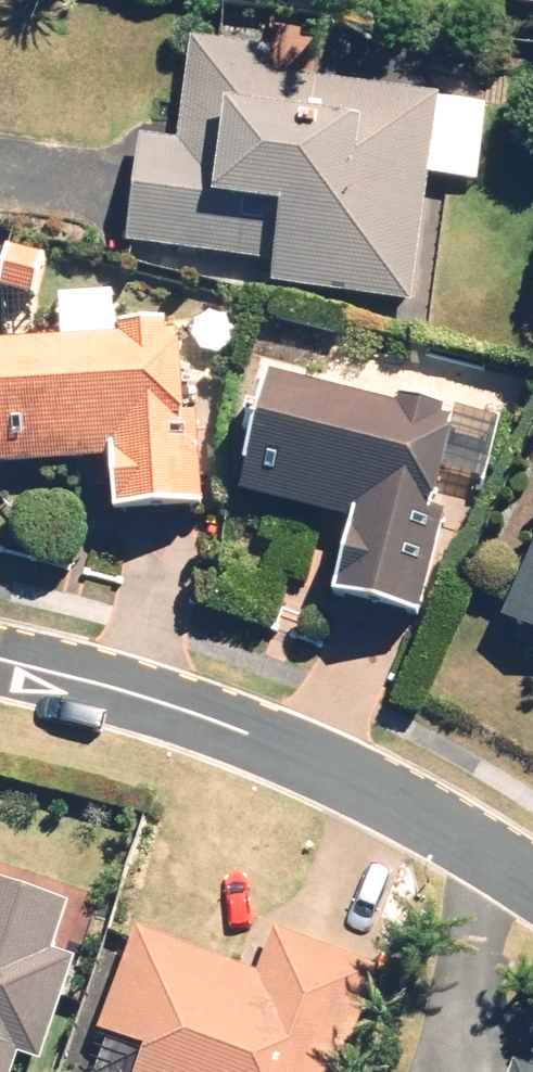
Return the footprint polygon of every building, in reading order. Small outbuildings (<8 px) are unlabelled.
[(173,149),(126,145),(117,249),(263,262),(260,295),(404,307),(414,179),(473,184),(481,95),(263,76),(265,50),(182,43),(173,149)] [(0,354),(0,473),(99,469),(101,521),(200,517),(197,423),(178,424),(175,347),(157,347),(156,335),(111,337),(111,350),(0,354)] [(441,430),(250,390),(227,501),(346,526),(330,605),(415,622),(437,515),(424,512),(441,430)] [(497,623),(532,640),(532,546),(497,623)] [(12,1061),(31,1068),(67,964),(43,956),(58,911),(0,891),(0,1071),(8,1071),(12,1061)] [(373,970),(265,932),(251,974),(126,930),(87,1043),(128,1058),(123,1071),(337,1071),(373,970)]
